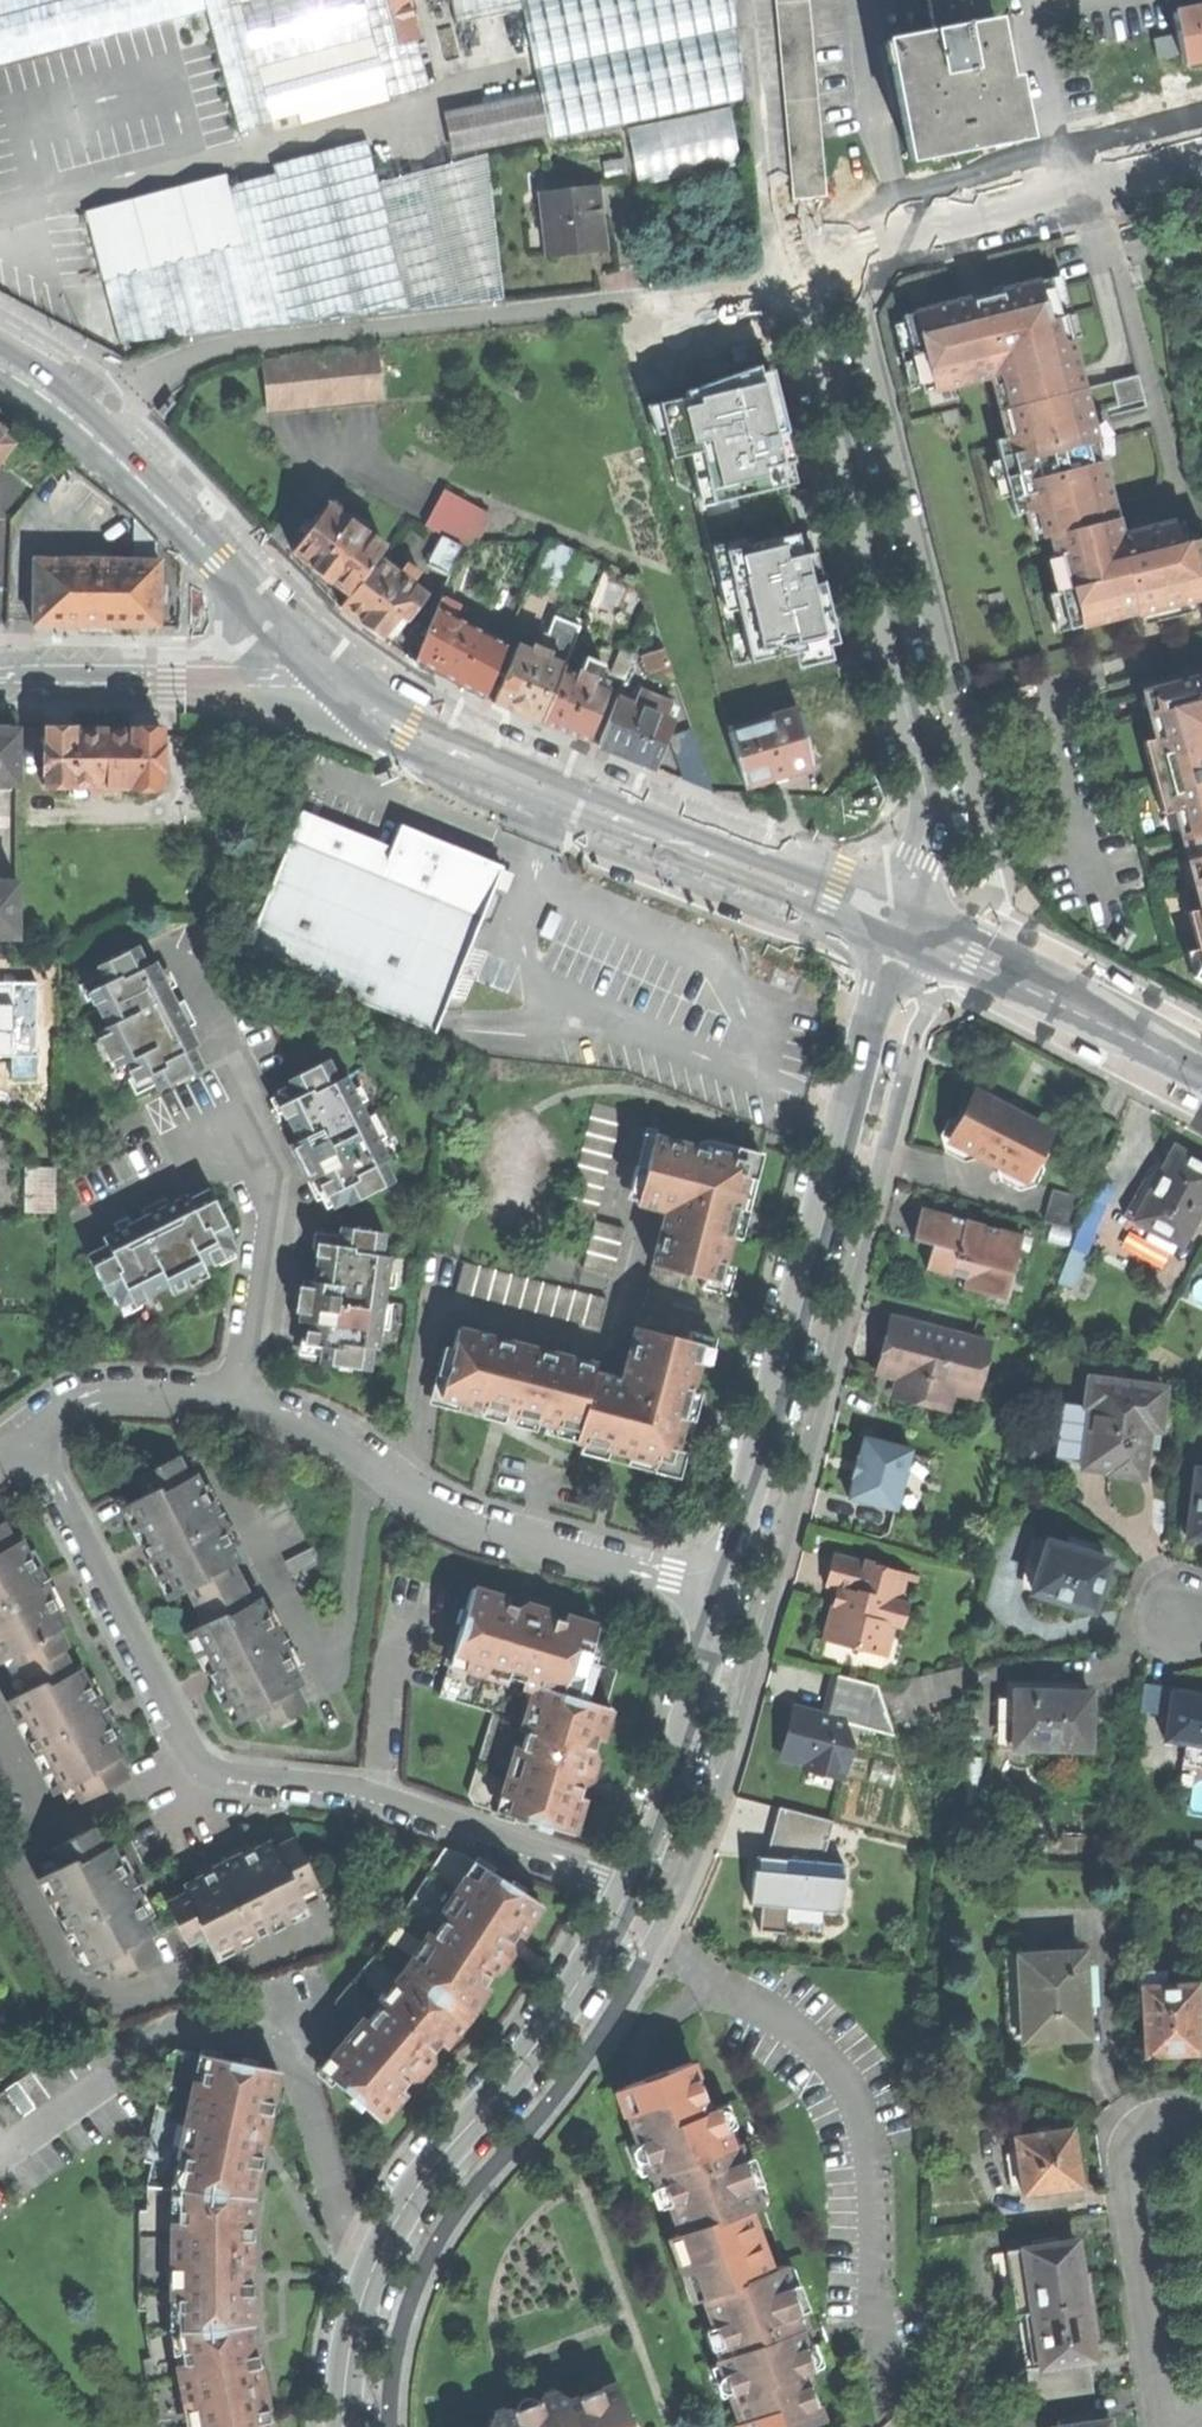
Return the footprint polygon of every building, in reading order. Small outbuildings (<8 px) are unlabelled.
[(208,11),(239,129),(284,117),(286,124),(429,86),(405,0),(0,0),(0,65),(208,11)] [(455,20),(521,6),(539,91),(446,110),(454,151),(547,133),(548,138),(741,99),(732,0),(451,0),(455,20)] [(792,199),(826,195),(808,0),(774,0),(792,199)] [(934,31),(986,21),(981,0),(927,0),(934,31)] [(1201,60),(1201,8),(1174,14),(1177,32),(1153,36),(1158,57),(1180,53),(1183,63),(1201,60)] [(910,159),(1026,136),(1015,80),(1010,81),(1006,58),(998,19),(986,21),(934,31),(887,40),(903,120),(910,159)] [(635,179),(739,162),(730,106),(625,124),(635,179)] [(121,341),(503,299),(484,152),(378,180),(366,138),(269,161),(272,170),(227,183),(223,172),(84,208),(121,341)] [(579,250),(607,247),(601,187),(537,194),(543,254),(579,250)] [(1201,598),(1201,541),(1180,546),(1175,523),(1141,531),(1115,538),(1111,523),(1119,521),(1101,451),(1094,423),(1080,368),(1072,338),(1067,317),(1064,318),(1055,279),(988,295),(976,298),(906,316),(925,394),(1006,374),(1021,435),(998,440),(1017,516),(1040,510),(1047,537),(1052,536),(1057,556),(1063,554),(1072,589),(1060,592),(1070,630),(1143,613),(1193,600),(1201,598)] [(690,452),(702,503),(785,484),(801,480),(798,468),(772,359),(689,385),(691,395),(666,401),(679,455),(690,452)] [(1111,408),(1113,417),(1149,408),(1141,375),(1115,382),(1121,406),(1111,408)] [(1104,420),(1094,423),(1101,451),(1111,448),(1108,435),(1104,420)] [(3,428),(0,431),(0,457),(15,438),(3,428)] [(702,503),(713,549),(797,530),(791,509),(785,484),(702,503)] [(426,528),(443,536),(462,546),(464,547),(482,512),(445,492),(426,528)] [(334,582),(351,595),(379,559),(386,548),(328,504),(315,522),(308,517),(302,526),(309,530),(293,552),(313,567),(311,568),(321,576),(332,584),(334,582)] [(713,549),(739,661),(840,637),(815,537),(813,526),(797,530),(713,549)] [(427,567),(450,576),(462,546),(443,536),(427,567)] [(98,620),(163,620),(163,555),(39,553),(38,619),(98,620)] [(366,624),(383,636),(392,625),(399,631),(427,593),(413,584),(420,573),(408,564),(400,574),(379,559),(351,595),(343,607),(366,624)] [(523,601),(547,611),(562,574),(538,565),(523,601)] [(1196,612),(1193,600),(1143,613),(1146,625),(1196,612)] [(449,680),(483,698),(505,645),(437,609),(416,662),(449,680)] [(519,714),(540,723),(562,670),(580,626),(555,616),(546,637),(555,641),(549,655),(534,648),(532,653),(516,646),(493,703),(519,714)] [(1174,644),(1179,668),(1192,675),(1192,680),(1155,690),(1161,712),(1150,714),(1156,740),(1144,742),(1163,815),(1186,806),(1201,868),(1201,636),(1174,644)] [(667,687),(676,684),(662,644),(648,648),(650,654),(645,655),(655,684),(664,681),(667,687)] [(609,675),(625,681),(635,655),(619,649),(609,675)] [(587,741),(608,689),(597,684),(604,666),(587,660),(580,677),(562,670),(540,723),(567,733),(587,741)] [(630,758),(653,768),(673,720),(667,718),(672,705),(639,690),(633,704),(618,698),(598,746),(630,758)] [(779,773),(812,763),(800,712),(729,732),(745,784),(779,773)] [(19,788),(19,730),(0,730),(0,788),(19,788)] [(67,732),(47,732),(46,790),(70,791),(88,791),(106,791),(107,735),(76,734),(76,732),(67,732)] [(132,735),(107,735),(106,791),(131,791),(131,794),(162,794),(162,771),(165,771),(165,754),(163,754),(163,733),(146,733),(132,733),(132,735)] [(694,784),(713,792),(699,750),(684,755),(694,784)] [(88,799),(88,791),(70,791),(70,799),(88,799)] [(248,958),(439,1037),(445,1020),(507,872),(406,830),(395,857),(368,845),(306,821),(248,958)] [(1182,884),(1201,961),(1194,973),(1192,978),(1201,983),(1201,880),(1182,884)] [(19,942),(19,885),(0,885),(0,942),(19,942)] [(140,947),(99,967),(107,985),(91,993),(109,1029),(100,1034),(108,1050),(118,1046),(126,1063),(117,1067),(118,1070),(129,1065),(138,1084),(152,1078),(159,1093),(182,1082),(205,1070),(195,1050),(199,1048),(179,1005),(174,1007),(167,993),(164,994),(159,984),(166,981),(158,964),(150,968),(140,947)] [(1108,976),(1106,981),(1128,993),(1133,984),(1116,975),(1111,972),(1108,976)] [(171,991),(166,981),(159,984),(164,994),(167,993),(171,991)] [(1098,1059),(1101,1055),(1078,1043),(1074,1051),(1090,1060),(1096,1064),(1098,1059)] [(108,1050),(117,1067),(126,1063),(118,1046),(108,1050)] [(342,1191),(350,1206),(396,1184),(386,1164),(390,1162),(369,1119),(364,1122),(358,1108),(362,1106),(349,1078),(340,1082),(330,1062),(304,1074),(308,1084),(294,1091),(298,1099),(282,1107),(292,1127),(299,1123),(307,1139),(300,1143),(291,1147),(296,1157),(300,1165),(310,1160),(329,1198),(342,1191)] [(289,1081),(294,1091),(308,1084),(304,1074),(289,1081)] [(1033,1167),(1042,1164),(1046,1156),(1043,1145),(1035,1141),(1042,1127),(1021,1116),(1018,1122),(1006,1115),(1009,1110),(987,1098),(979,1113),(970,1108),(961,1111),(959,1115),(957,1119),(959,1126),(951,1143),(967,1151),(977,1131),(989,1138),(979,1158),(1026,1182),(1033,1167)] [(568,1212),(597,1220),(598,1220),(627,1109),(597,1101),(568,1212)] [(369,1119),(362,1106),(358,1108),(364,1122),(369,1119)] [(282,1131),(292,1127),(282,1107),(272,1111),(282,1131)] [(1021,1116),(1009,1110),(1006,1115),(1018,1122),(1021,1116)] [(690,1127),(661,1119),(639,1203),(668,1210),(650,1280),(680,1288),(684,1272),(706,1278),(703,1288),(729,1294),(736,1267),(727,1265),(735,1236),(742,1209),(750,1176),(758,1178),(764,1154),(741,1148),(738,1156),(686,1143),(690,1127)] [(292,1127),(300,1143),(307,1139),(299,1123),(292,1127)] [(967,1151),(979,1158),(989,1138),(977,1131),(967,1151)] [(1183,1246),(1201,1213),(1201,1161),(1193,1156),(1178,1148),(1163,1174),(1153,1168),(1126,1214),(1183,1246)] [(318,1203),(329,1198),(310,1160),(300,1165),(318,1203)] [(34,1212),(56,1213),(56,1172),(35,1171),(34,1212)] [(1079,1231),(1080,1226),(1090,1200),(1056,1191),(1046,1222),(1079,1231)] [(89,1257),(109,1298),(126,1289),(134,1306),(170,1289),(174,1298),(192,1289),(186,1277),(205,1268),(225,1259),(218,1245),(233,1238),(222,1216),(211,1192),(191,1201),(189,1197),(146,1218),(148,1223),(135,1230),(136,1233),(125,1239),(121,1231),(105,1239),(109,1247),(89,1257)] [(1080,1226),(1102,1238),(1116,1212),(1091,1198),(1090,1200),(1080,1226)] [(750,1212),(742,1209),(735,1236),(743,1239),(746,1226),(750,1212)] [(1025,1236),(923,1209),(919,1224),(915,1239),(934,1244),(928,1268),(967,1278),(965,1288),(996,1296),(1006,1257),(1018,1260),(1025,1236)] [(584,1267),(615,1275),(627,1228),(598,1220),(597,1220),(584,1267)] [(133,1226),(121,1231),(125,1239),(136,1233),(135,1230),(133,1226)] [(342,1230),(341,1240),(356,1242),(357,1232),(342,1230)] [(387,1236),(357,1232),(356,1242),(341,1240),(339,1248),(321,1246),(318,1268),(326,1269),(324,1286),(316,1285),(306,1283),(304,1294),(303,1304),(315,1305),(312,1325),(309,1347),(324,1349),(321,1366),(372,1373),(375,1351),(380,1352),(386,1306),(381,1305),(383,1289),(388,1289),(392,1260),(384,1259),(387,1236)] [(1008,1299),(1018,1260),(1006,1257),(996,1296),(1008,1299)] [(459,1291),(601,1328),(609,1297),(467,1261),(459,1291)] [(211,1280),(205,1268),(186,1277),(192,1289),(211,1280)] [(318,1268),(316,1285),(324,1286),(326,1269),(318,1268)] [(300,1323),(312,1325),(315,1305),(303,1304),(300,1323)] [(657,1470),(680,1476),(686,1452),(678,1450),(687,1418),(694,1391),(701,1362),(710,1364),(717,1337),(692,1331),(689,1340),(668,1335),(672,1319),(641,1311),(624,1381),(594,1373),(597,1363),(462,1328),(444,1397),(510,1414),(579,1431),(577,1441),(584,1443),(611,1450),(659,1462),(657,1470)] [(989,1342),(894,1317),(886,1345),(879,1373),(899,1378),(894,1395),(950,1410),(955,1392),(975,1398),(989,1342)] [(1112,1470),(1112,1474),(1130,1476),(1144,1477),(1150,1428),(1160,1429),(1165,1390),(1091,1381),(1088,1406),(1093,1406),(1086,1467),(1112,1470)] [(703,1393),(694,1391),(687,1418),(696,1420),(700,1405),(703,1393)] [(913,1448),(865,1436),(860,1457),(857,1456),(855,1466),(852,1477),(855,1478),(850,1497),(898,1508),(913,1448)] [(609,1459),(611,1450),(584,1443),(582,1452),(609,1459)] [(147,1497),(131,1505),(149,1542),(152,1541),(161,1558),(158,1559),(178,1598),(189,1592),(197,1609),(244,1586),(234,1567),(240,1564),(218,1518),(214,1520),(208,1506),(210,1505),(196,1477),(190,1480),(179,1459),(138,1479),(147,1497)] [(1197,1469),(1188,1538),(1201,1539),(1201,1470),(1197,1469)] [(23,1674),(63,1653),(68,1651),(58,1632),(65,1628),(52,1601),(49,1603),(42,1589),(33,1571),(36,1569),(22,1542),(15,1545),(4,1524),(0,1526),(0,1656),(3,1663),(14,1657),(23,1674)] [(1043,1565),(1035,1592),(1094,1610),(1101,1589),(1109,1560),(1087,1554),(1091,1543),(1071,1537),(1068,1548),(1041,1539),(1033,1563),(1043,1565)] [(152,1563),(158,1559),(161,1558),(152,1541),(149,1542),(143,1546),(148,1556),(152,1563)] [(287,1563),(294,1578),(322,1564),(315,1550),(287,1563)] [(881,1569),(882,1565),(867,1562),(866,1564),(835,1556),(827,1587),(838,1590),(852,1593),(849,1607),(835,1603),(825,1641),(882,1656),(890,1625),(899,1628),(906,1604),(895,1602),(903,1575),(881,1569)] [(302,1593),(330,1580),(322,1564),(294,1578),(302,1593)] [(253,1605),(244,1586),(197,1609),(206,1626),(195,1631),(214,1669),(217,1668),(226,1685),(223,1686),(223,1687),(242,1725),(259,1716),(267,1733),(308,1712),(297,1690),(303,1687),(289,1660),(286,1662),(279,1648),(282,1646),(260,1602),(253,1605)] [(552,1829),(575,1835),(582,1814),(576,1813),(581,1794),(586,1777),(579,1774),(582,1765),(584,1766),(591,1760),(601,1730),(606,1731),(613,1710),(608,1708),(618,1671),(590,1662),(600,1627),(579,1621),(577,1626),(559,1620),(554,1620),(550,1618),(544,1617),(541,1619),(538,1622),(532,1621),(528,1620),(530,1613),(494,1602),(496,1596),(473,1589),(467,1611),(462,1610),(457,1624),(462,1626),(454,1654),(469,1659),(467,1666),(452,1661),(440,1697),(493,1714),(469,1796),(473,1805),(503,1814),(507,1799),(514,1801),(510,1816),(538,1824),(537,1830),(551,1834),(552,1829)] [(836,1597),(835,1603),(849,1607),(852,1593),(838,1590),(836,1597)] [(73,1786),(82,1803),(128,1780),(118,1760),(124,1757),(110,1729),(107,1730),(100,1716),(92,1700),(95,1698),(81,1671),(74,1674),(63,1653),(23,1674),(31,1691),(15,1699),(34,1736),(43,1754),(62,1792),(73,1786)] [(454,1654),(452,1661),(467,1666),(469,1659),(454,1654)] [(881,1684),(893,1722),(933,1714),(929,1700),(965,1691),(966,1667),(921,1677),(920,1674),(881,1684)] [(217,1690),(223,1687),(223,1686),(226,1685),(217,1668),(214,1669),(208,1672),(212,1681),(217,1690)] [(878,1686),(838,1676),(827,1718),(795,1710),(789,1733),(783,1759),(807,1765),(805,1770),(844,1779),(853,1743),(848,1724),(897,1736),(893,1722),(881,1684),(878,1686)] [(1002,1746),(1089,1747),(1090,1720),(1090,1694),(1057,1693),(1058,1682),(1010,1681),(1009,1706),(1003,1706),(1002,1746)] [(1201,1696),(1201,1691),(1187,1689),(1175,1688),(1172,1711),(1163,1710),(1161,1725),(1170,1726),(1168,1740),(1189,1743),(1186,1765),(1201,1767),(1201,1696)] [(37,1757),(43,1754),(34,1736),(28,1739),(37,1757)] [(5,1780),(0,1783),(0,1799),(11,1793),(5,1780)] [(503,1814),(510,1816),(514,1801),(507,1799),(503,1814)] [(824,1865),(834,1822),(780,1809),(771,1843),(767,1858),(757,1858),(756,1870),(754,1871),(751,1905),(762,1907),(761,1931),(786,1935),(788,1910),(841,1915),(845,1881),(844,1880),(845,1866),(824,1865)] [(104,1964),(113,1982),(158,1958),(149,1939),(156,1935),(141,1907),(138,1908),(130,1893),(122,1877),(125,1876),(111,1848),(105,1852),(94,1830),(53,1851),(62,1868),(45,1876),(64,1914),(73,1931),(93,1969),(104,1964)] [(204,1938),(212,1954),(251,1935),(268,1927),(306,1908),(300,1896),(317,1887),(294,1841),(275,1851),(271,1845),(244,1858),(246,1861),(228,1870),(214,1877),(213,1874),(185,1888),(189,1895),(167,1906),(187,1947),(204,1938)] [(432,1941),(411,1973),(471,2018),(485,1997),(480,1993),(497,1968),(498,1965),(498,1960),(496,1956),(501,1949),(507,1953),(518,1936),(528,1922),(532,1925),(546,1905),(527,1892),(529,1888),(517,1880),(514,1884),(484,1864),(432,1941)] [(66,1935),(73,1931),(64,1914),(58,1917),(66,1935)] [(271,1933),(268,1927),(251,1935),(254,1942),(271,1933)] [(1068,2037),(1088,2036),(1086,2005),(1097,2004),(1095,1969),(1084,1969),(1083,1953),(1023,1957),(1022,1948),(1003,1949),(1008,2039),(1025,2038),(1025,2039),(1068,2037)] [(1138,1999),(1144,1999),(1143,1986),(1169,1985),(1168,1970),(1137,1972),(1138,1999)] [(327,2072),(383,2121),(398,2104),(394,2100),(408,2082),(418,2071),(413,2066),(418,2059),(421,2060),(425,2060),(430,2058),(449,2035),(454,2038),(471,2018),(411,1973),(410,1975),(327,2072)] [(1196,1984),(1169,1985),(1143,1986),(1144,1999),(1147,2054),(1169,2053),(1200,2051),(1196,1984)] [(7,2123),(101,2057),(82,2031),(0,2089),(0,2114),(7,2123)] [(150,2160),(145,2184),(249,2195),(253,2174),(248,2173),(252,2154),(255,2136),(248,2134),(249,2126),(253,2126),(257,2123),(259,2119),(265,2090),(271,2091),(275,2067),(173,2046),(164,2053),(142,2159),(150,2160)] [(627,2085),(636,2108),(600,2121),(623,2184),(630,2182),(696,2364),(688,2367),(710,2426),(715,2426),(717,2426),(718,2426),(797,2426),(823,2418),(807,2372),(815,2369),(808,2350),(801,2329),(809,2327),(786,2264),(774,2268),(753,2210),(764,2205),(741,2141),(734,2144),(727,2127),(720,2105),(711,2109),(693,2061),(627,2085)] [(1016,2137),(1024,2193),(1080,2186),(1077,2157),(1073,2130),(1016,2137)] [(143,2308),(143,2332),(248,2323),(248,2301),(243,2301),(243,2279),(243,2264),(235,2264),(235,2255),(238,2253),(241,2250),(243,2246),(243,2216),(249,2216),(249,2195),(145,2184),(144,2207),(136,2208),(136,2308),(143,2308)] [(1017,2315),(1026,2314),(1092,2303),(1087,2274),(1081,2275),(1079,2259),(1076,2241),(1007,2252),(1017,2315)] [(1026,2314),(1033,2368),(1041,2367),(1042,2368),(1094,2360),(1091,2339),(1089,2325),(1094,2322),(1092,2303),(1026,2314)] [(259,2411),(255,2391),(247,2393),(246,2385),(249,2382),(251,2378),(252,2373),(246,2345),(252,2343),(248,2323),(143,2332),(147,2356),(140,2357),(153,2426),(262,2426),(259,2411)] [(619,2383),(571,2401),(567,2389),(523,2405),(489,2418),(492,2426),(635,2426),(619,2383)]
